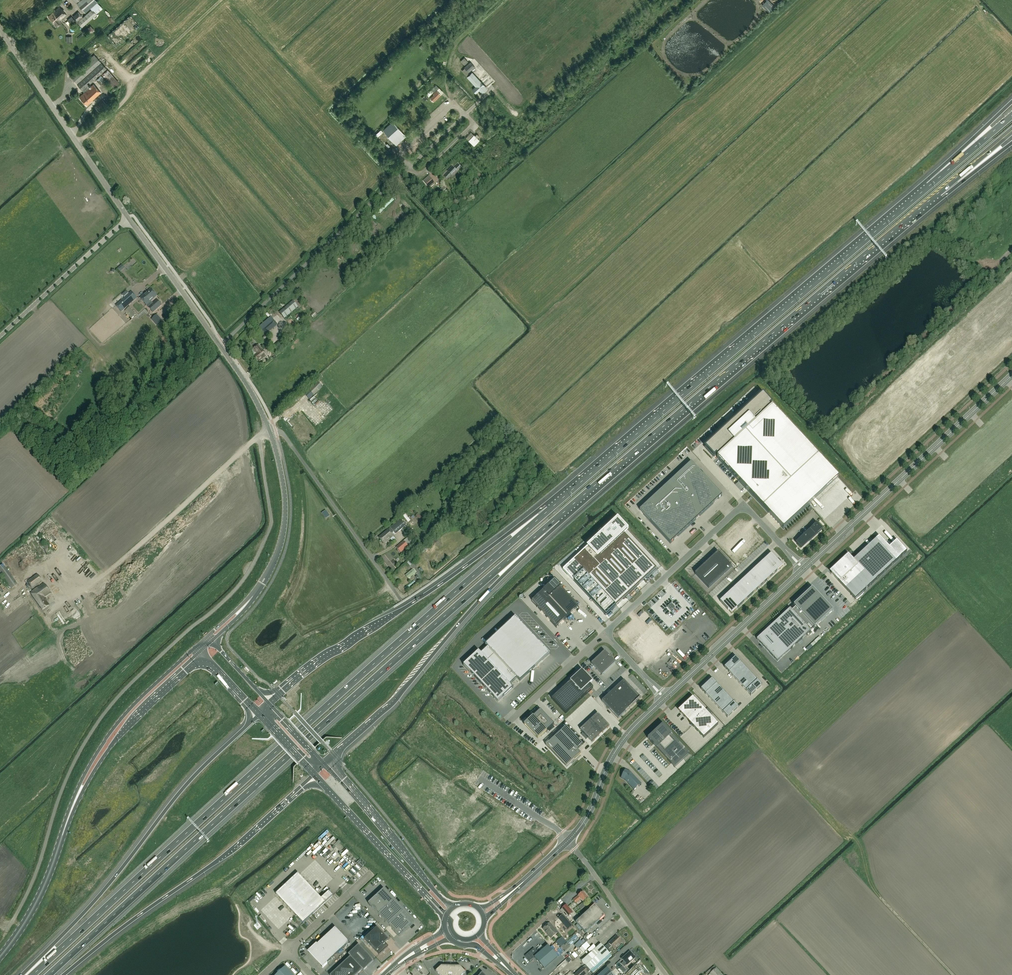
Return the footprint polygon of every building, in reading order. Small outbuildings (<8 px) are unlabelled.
[(77,3),(84,12),(97,1),(96,0),(80,0),(77,3)] [(48,16),(56,26),(61,22),(60,20),(66,15),(59,7),(48,16)] [(82,27),(97,14),(92,9),(77,22),(82,27)] [(80,16),(76,12),(72,16),(76,20),(80,16)] [(76,21),(72,16),(67,20),(71,25),(76,21)] [(127,19),(103,39),(112,49),(135,29),(127,19)] [(99,40),(95,45),(99,50),(104,44),(99,40)] [(93,84),(89,88),(87,86),(107,69),(101,63),(94,55),(70,76),(77,84),(77,85),(84,93),(79,97),(87,105),(101,93),(93,84)] [(465,66),(464,67),(465,68),(469,72),(475,67),(470,62),(465,66)] [(472,72),(471,73),(470,72),(466,76),(475,86),(472,89),(476,93),(479,90),(482,93),(486,89),(487,88),(472,72)] [(434,94),(430,98),(434,101),(437,98),(441,94),(437,91),(434,94)] [(102,99),(94,107),(100,113),(108,105),(102,99)] [(383,131),(385,133),(391,139),(396,134),(398,136),(402,132),(393,122),(383,131)] [(465,137),(469,140),(474,145),(479,140),(474,135),(470,131),(465,137)] [(450,169),(448,171),(449,172),(451,175),(452,176),(454,173),(456,171),(454,169),(452,167),(450,169)] [(424,181),(428,187),(433,182),(429,177),(424,181)] [(378,218),(384,211),(381,208),(375,215),(378,218)] [(376,226),(378,228),(385,221),(383,219),(376,226)] [(151,289),(140,298),(153,313),(161,305),(156,300),(152,304),(150,302),(157,296),(151,289)] [(131,292),(116,306),(121,312),(137,298),(131,292)] [(293,301),(279,313),(285,319),(298,307),(293,301)] [(137,314),(130,307),(125,311),(132,319),(137,314)] [(157,314),(151,319),(157,326),(163,320),(157,314)] [(273,320),(267,326),(271,331),(278,325),(273,320)] [(287,335),(274,346),(275,348),(272,349),(274,352),(277,350),(290,340),(287,335)] [(253,350),(251,351),(254,356),(252,358),(257,364),(267,356),(262,350),(262,349),(259,345),(253,350)] [(319,383),(306,395),(309,398),(322,386),(319,383)] [(723,439),(712,450),(718,457),(717,458),(750,494),(783,529),(797,516),(812,503),(809,500),(822,488),(835,476),(817,456),(795,432),(772,407),(770,408),(764,401),(753,412),(741,423),(739,420),(732,426),(735,429),(723,439)] [(722,495),(691,462),(673,479),(688,496),(703,512),(722,495)] [(525,482),(532,488),(538,482),(531,476),(525,482)] [(688,496),(673,479),(640,510),(670,543),(696,519),(703,512),(688,496)] [(391,528),(388,530),(379,538),(384,544),(394,536),(392,534),(394,532),(396,534),(405,526),(400,520),(390,528),(391,528)] [(614,523),(563,570),(606,616),(656,568),(625,534),(614,523)] [(816,523),(798,541),(802,546),(809,542),(822,529),(816,523)] [(835,570),(832,574),(855,599),(907,552),(896,541),(889,547),(879,536),(853,560),(848,554),(833,568),(835,570)] [(404,541),(396,548),(401,553),(408,547),(404,541)] [(718,552),(695,574),(709,589),(732,567),(718,552)] [(783,566),(771,554),(758,566),(770,578),(783,566)] [(409,560),(406,562),(413,569),(405,575),(409,579),(416,573),(422,580),(425,577),(409,560)] [(0,566),(0,573),(12,589),(18,585),(3,564),(0,566)] [(757,590),(770,578),(758,566),(746,578),(757,590)] [(27,582),(32,589),(43,582),(37,574),(27,582)] [(733,589),(744,602),(757,590),(746,578),(733,589)] [(556,626),(578,606),(561,587),(561,586),(555,580),(546,587),(532,600),(556,626)] [(29,592),(42,610),(48,605),(43,598),(50,593),(43,583),(29,592)] [(790,608),(779,619),(800,641),(833,610),(812,588),(794,605),(795,607),(792,610),(790,608)] [(733,589),(720,601),(731,614),(744,602),(733,589)] [(472,659),(464,666),(481,684),(498,703),(506,696),(513,689),(511,687),(510,685),(513,682),(516,679),(518,680),(520,682),(535,668),(550,654),(542,646),(528,632),(515,618),(500,632),(486,646),(487,647),(488,648),(484,651),(481,654),(480,653),(480,652),(472,659)] [(779,619),(768,629),(789,651),(800,641),(779,619)] [(768,629),(756,639),(777,662),(789,651),(768,629)] [(598,657),(591,663),(594,666),(597,669),(604,663),(610,657),(607,654),(604,651),(598,657)] [(604,663),(597,669),(599,672),(602,675),(609,669),(615,663),(612,660),(610,657),(604,663)] [(730,662),(724,667),(736,680),(743,687),(751,696),(756,691),(762,685),(754,677),(743,666),(735,657),(730,662)] [(573,679),(552,699),(565,714),(593,688),(590,684),(579,673),(573,679)] [(707,684),(701,689),(709,698),(716,705),(727,718),(733,712),(738,707),(730,699),(720,687),(712,679),(707,684)] [(602,701),(618,719),(640,698),(624,680),(602,701)] [(693,699),(679,711),(687,719),(688,718),(691,722),(690,723),(703,738),(718,724),(704,710),(703,710),(693,699)] [(540,710),(525,724),(541,737),(553,725),(540,710)] [(590,720),(592,722),(591,724),(600,734),(601,732),(602,734),(610,727),(597,714),(590,720)] [(591,724),(589,725),(587,723),(580,729),(593,743),(600,736),(599,735),(600,734),(591,724)] [(675,768),(689,754),(663,725),(648,739),(675,768)] [(560,732),(546,745),(549,749),(550,749),(563,763),(572,755),(574,757),(573,757),(575,759),(581,754),(577,750),(583,745),(566,726),(560,732)] [(625,769),(625,770),(626,770),(622,778),(621,778),(624,780),(634,790),(634,789),(640,783),(641,784),(630,772),(625,769)] [(337,847),(341,844),(336,837),(332,839),(337,847)] [(350,853),(347,848),(341,852),(344,857),(350,853)] [(298,874),(276,894),(303,923),(333,896),(329,892),(321,899),(298,874)] [(414,923),(383,890),(368,904),(399,937),(414,923)] [(576,903),(581,899),(583,902),(588,898),(583,892),(578,896),(573,900),(576,903)] [(566,905),(560,910),(566,918),(573,912),(566,905)] [(605,916),(594,905),(590,909),(576,922),(586,933),(600,920),(600,921),(605,916)] [(562,915),(558,918),(563,924),(567,921),(562,915)] [(572,926),(567,921),(563,924),(568,929),(572,926)] [(551,939),(558,933),(550,923),(543,929),(551,939)] [(317,945),(309,952),(323,966),(322,967),(323,968),(327,963),(349,942),(335,928),(317,944),(316,944),(317,945)] [(388,940),(377,928),(364,939),(379,955),(388,947),(385,943),(388,940)] [(609,949),(612,946),(614,949),(622,942),(616,936),(608,943),(609,943),(604,948),(601,944),(591,952),(602,965),(612,956),(609,953),(611,951),(609,949)] [(330,974),(357,974),(362,970),(363,971),(374,961),(359,945),(348,954),(350,957),(330,974)] [(548,945),(534,957),(544,969),(558,957),(548,945)] [(529,952),(525,956),(529,962),(534,958),(533,957),(538,953),(534,948),(529,952)] [(585,965),(574,974),(586,974),(588,973),(590,971),(593,973),(602,965),(591,952),(582,961),(585,965)] [(623,963),(621,964),(623,966),(624,967),(625,966),(627,965),(631,961),(635,958),(632,955),(630,952),(626,956),(621,959),(623,960),(624,962),(623,963)] [(436,971),(439,974),(462,974),(465,972),(460,966),(441,966),(436,971)] [(709,970),(710,972),(711,973),(710,973),(711,974),(723,974),(716,968),(714,966),(709,970)] [(285,967),(276,974),(293,974),(285,967)]
